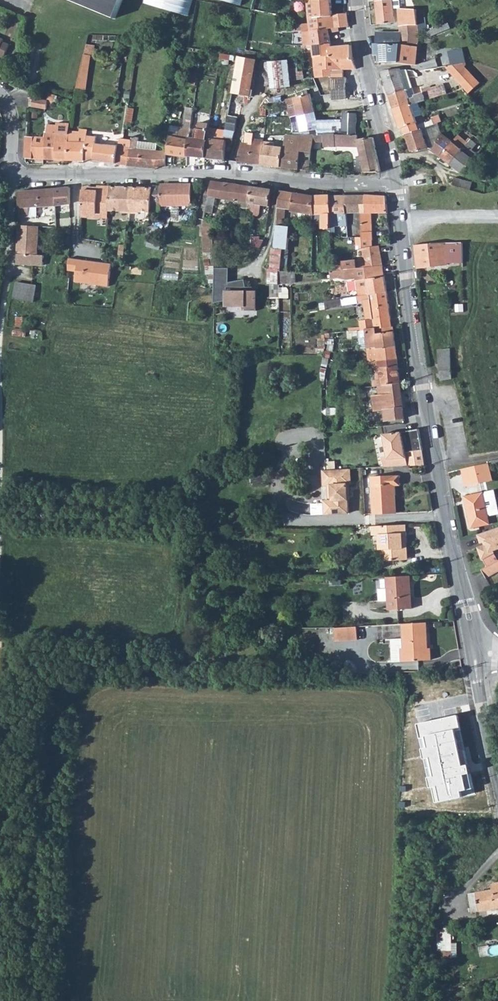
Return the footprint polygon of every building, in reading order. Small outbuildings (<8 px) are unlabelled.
[(115,18),(123,0),(71,0),(115,18)] [(143,3),(189,16),(193,0),(144,0),(143,3)] [(304,31),(329,29),(349,27),(347,13),(332,15),(331,0),(307,0),(308,17),(309,17),(310,23),(295,25),(295,31),(297,31),(304,31)] [(376,1),(378,24),(395,23),(393,9),(398,9),(400,8),(399,0),(381,0),(376,1)] [(399,18),(399,27),(426,24),(424,11),(417,12),(416,10),(400,8),(398,9),(399,18)] [(426,24),(399,27),(401,33),(401,45),(418,46),(419,34),(427,31),(426,24)] [(329,29),(304,31),(307,58),(314,58),(333,56),(333,59),(353,60),(351,46),(331,47),(329,29)] [(378,44),(375,45),(375,55),(379,55),(379,63),(398,63),(417,65),(418,46),(401,45),(401,33),(378,32),(378,44)] [(4,58),(10,45),(3,42),(4,40),(0,38),(0,56),(4,58)] [(448,54),(451,65),(466,63),(464,51),(448,54)] [(84,54),(77,88),(86,90),(91,55),(84,54)] [(333,56),(314,58),(316,78),(329,76),(330,79),(346,79),(347,69),(356,69),(353,60),(333,59),(333,56)] [(290,58),(270,60),(273,97),(294,95),(290,58)] [(466,63),(446,67),(469,93),(480,83),(465,67),(465,65),(466,64),(466,63)] [(314,68),(305,69),(305,77),(315,76),(314,68)] [(393,81),(386,83),(389,96),(413,89),(406,70),(403,70),(401,71),(400,69),(389,70),(393,81)] [(389,70),(381,71),(386,83),(393,81),(389,70)] [(346,79),(330,79),(331,92),(332,100),(347,99),(346,86),(346,79)] [(413,89),(389,96),(394,110),(411,104),(411,105),(418,103),(447,94),(444,85),(431,89),(430,86),(422,89),(423,94),(415,97),(413,89)] [(290,117),(292,117),(315,112),(310,94),(308,94),(307,91),(303,91),(304,95),(286,99),(290,117)] [(34,98),(32,107),(47,109),(48,104),(52,105),(55,95),(50,93),(48,100),(34,98)] [(229,113),(223,142),(227,143),(233,144),(238,117),(240,118),(244,96),(232,94),(229,113)] [(189,135),(187,156),(205,158),(207,139),(209,128),(213,102),(209,101),(209,103),(203,102),(198,129),(197,129),(196,136),(189,135)] [(411,104),(394,110),(400,129),(404,128),(406,135),(434,125),(442,122),(440,115),(432,118),(433,121),(426,123),(417,126),(416,123),(417,123),(416,117),(422,115),(418,103),(411,105),(411,104)] [(191,126),(194,110),(187,109),(185,125),(191,126)] [(207,139),(205,158),(225,160),(227,143),(223,142),(229,113),(224,112),(220,133),(217,133),(218,129),(209,128),(207,139)] [(315,112),(292,117),(294,130),(294,135),(300,135),(312,135),(324,135),(342,135),(343,120),(317,121),(315,112)] [(343,112),(343,120),(342,135),(357,135),(358,112),(343,112)] [(44,137),(44,159),(55,160),(68,160),(69,133),(70,126),(57,126),(47,124),(47,132),(45,131),(44,137)] [(434,125),(406,135),(412,151),(416,152),(428,148),(424,136),(429,134),(431,138),(437,136),(434,125)] [(187,157),(187,156),(189,135),(190,129),(184,128),(183,129),(183,134),(178,133),(179,129),(172,127),(170,134),(169,134),(169,136),(170,136),(169,155),(187,157)] [(241,143),(237,162),(245,163),(261,165),(264,141),(264,140),(253,139),(254,133),(246,132),(245,144),(241,143)] [(69,133),(68,160),(84,161),(95,162),(96,144),(97,137),(69,133)] [(433,150),(441,157),(452,142),(441,134),(435,148),(433,150)] [(282,168),(310,171),(311,151),(301,151),(300,135),(286,135),(284,150),(282,168)] [(300,135),(301,151),(311,151),(312,135),(300,135)] [(342,135),(324,135),(324,147),(336,147),(336,144),(359,145),(365,173),(381,172),(373,138),(358,139),(357,135),(342,135)] [(452,142),(441,157),(452,165),(468,143),(458,135),(452,142)] [(26,136),(25,158),(33,159),(34,137),(26,136)] [(132,140),(127,165),(155,168),(157,151),(138,149),(139,142),(139,138),(132,136),(132,140)] [(33,159),(44,159),(44,137),(34,137),(33,159)] [(119,146),(116,164),(127,165),(132,140),(120,138),(119,146)] [(468,143),(452,165),(464,174),(478,155),(472,150),(477,144),(471,140),(468,143)] [(264,141),(261,165),(282,168),(284,150),(283,150),(283,148),(274,146),(274,143),(264,141)] [(139,142),(138,149),(157,151),(157,143),(139,142)] [(96,144),(95,162),(116,164),(119,146),(96,144)] [(157,151),(155,168),(166,167),(166,151),(157,151)] [(472,182),(456,179),(455,183),(451,181),(450,182),(450,184),(451,185),(453,185),(470,190),(472,182)] [(212,181),(209,196),(235,201),(234,206),(251,209),(249,203),(252,186),(212,181)] [(152,212),(152,214),(161,215),(161,206),(192,205),(192,184),(161,185),(161,186),(154,186),(154,189),(151,212),(152,212)] [(252,186),(249,203),(251,209),(253,216),(258,216),(258,214),(260,214),(261,205),(270,206),(273,190),(252,186)] [(19,192),(20,217),(30,217),(36,217),(36,207),(55,206),(70,204),(70,187),(19,192)] [(83,189),(82,216),(97,217),(97,214),(108,214),(108,210),(111,187),(98,187),(98,191),(91,191),(92,190),(83,189)] [(130,213),(133,188),(111,187),(108,210),(122,211),(122,213),(130,213)] [(154,189),(133,188),(130,213),(139,213),(139,211),(151,212),(154,189)] [(280,191),(278,207),(292,210),(292,211),(299,212),(299,217),(307,218),(307,225),(314,225),(314,220),(314,196),(280,191)] [(365,195),(344,196),(346,214),(361,213),(365,213),(365,195)] [(363,249),(372,247),(372,240),(373,240),(372,213),(388,213),(386,196),(365,195),(365,213),(361,213),(362,237),(356,237),(357,245),(362,245),(363,249)] [(314,196),(314,220),(319,220),(318,223),(323,223),(323,228),(330,228),(330,226),(330,196),(314,196)] [(330,196),(330,226),(347,226),(346,214),(344,196),(330,196)] [(19,225),(18,254),(38,255),(39,226),(19,225)] [(277,225),(275,248),(283,249),(287,250),(289,227),(284,226),(277,225)] [(462,243),(415,245),(418,268),(448,265),(448,263),(463,263),(462,243)] [(345,270),(383,265),(379,246),(372,247),(363,249),(364,259),(337,262),(338,264),(335,264),(335,255),(330,255),(330,271),(345,270)] [(283,249),(275,248),(272,248),(270,271),(268,271),(268,284),(271,284),(279,285),(279,271),(281,271),(283,249)] [(38,255),(18,254),(17,264),(43,265),(44,255),(38,255)] [(112,264),(78,259),(75,282),(109,286),(112,264)] [(383,265),(345,270),(346,280),(356,279),(358,296),(387,292),(383,265)] [(345,270),(330,271),(331,279),(338,278),(346,280),(345,270)] [(16,283),(13,299),(34,302),(37,286),(16,283)] [(253,287),(227,287),(227,307),(245,307),(245,311),(257,311),(257,291),(253,287)] [(358,296),(357,296),(358,303),(364,302),(367,320),(359,321),(360,330),(393,326),(392,326),(387,292),(358,296)] [(341,299),(325,301),(325,308),(342,306),(341,299)] [(393,326),(360,330),(361,349),(368,348),(369,362),(372,361),(398,359),(394,332),(393,326)] [(452,379),(451,349),(438,350),(441,381),(452,379)] [(398,359),(372,361),(372,368),(380,367),(381,380),(373,381),(374,386),(378,385),(400,383),(398,359)] [(400,383),(378,385),(379,389),(382,389),(383,394),(373,395),(375,412),(384,411),(386,421),(404,418),(400,383)] [(423,450),(419,429),(402,432),(383,434),(387,456),(382,457),(384,467),(408,466),(406,452),(423,450)] [(423,450),(406,452),(408,466),(424,465),(423,450)] [(489,463),(462,469),(466,487),(481,483),(479,474),(491,471),(489,463)] [(349,513),(348,484),(352,484),(351,469),(323,470),(324,486),(329,485),(332,485),(333,500),(329,500),(325,501),(325,515),(349,513)] [(373,514),(394,513),(393,495),(396,495),(395,485),(400,485),(400,476),(371,477),(373,514)] [(465,497),(472,528),(489,524),(488,516),(497,514),(497,510),(494,491),(465,497)] [(406,524),(372,526),(372,535),(379,535),(380,561),(404,560),(403,542),(407,542),(406,524)] [(478,535),(481,543),(487,541),(488,544),(478,548),(482,560),(495,553),(494,551),(497,550),(497,528),(478,535)] [(482,570),(487,578),(497,572),(497,561),(482,570)] [(410,576),(388,577),(388,589),(379,589),(380,601),(389,601),(389,610),(412,609),(410,576)] [(427,623),(403,624),(404,649),(401,649),(402,662),(431,660),(431,648),(428,648),(427,623)] [(335,628),(335,641),(358,640),(357,627),(335,628)] [(445,774),(445,771),(461,772),(462,745),(451,745),(451,734),(432,733),(431,774),(445,774)] [(459,799),(447,798),(446,808),(458,810),(459,799)] [(486,910),(487,916),(497,915),(497,882),(492,883),(493,889),(469,893),(471,912),(486,910)] [(452,928),(444,928),(443,956),(451,957),(457,956),(457,943),(452,943),(452,928)]
